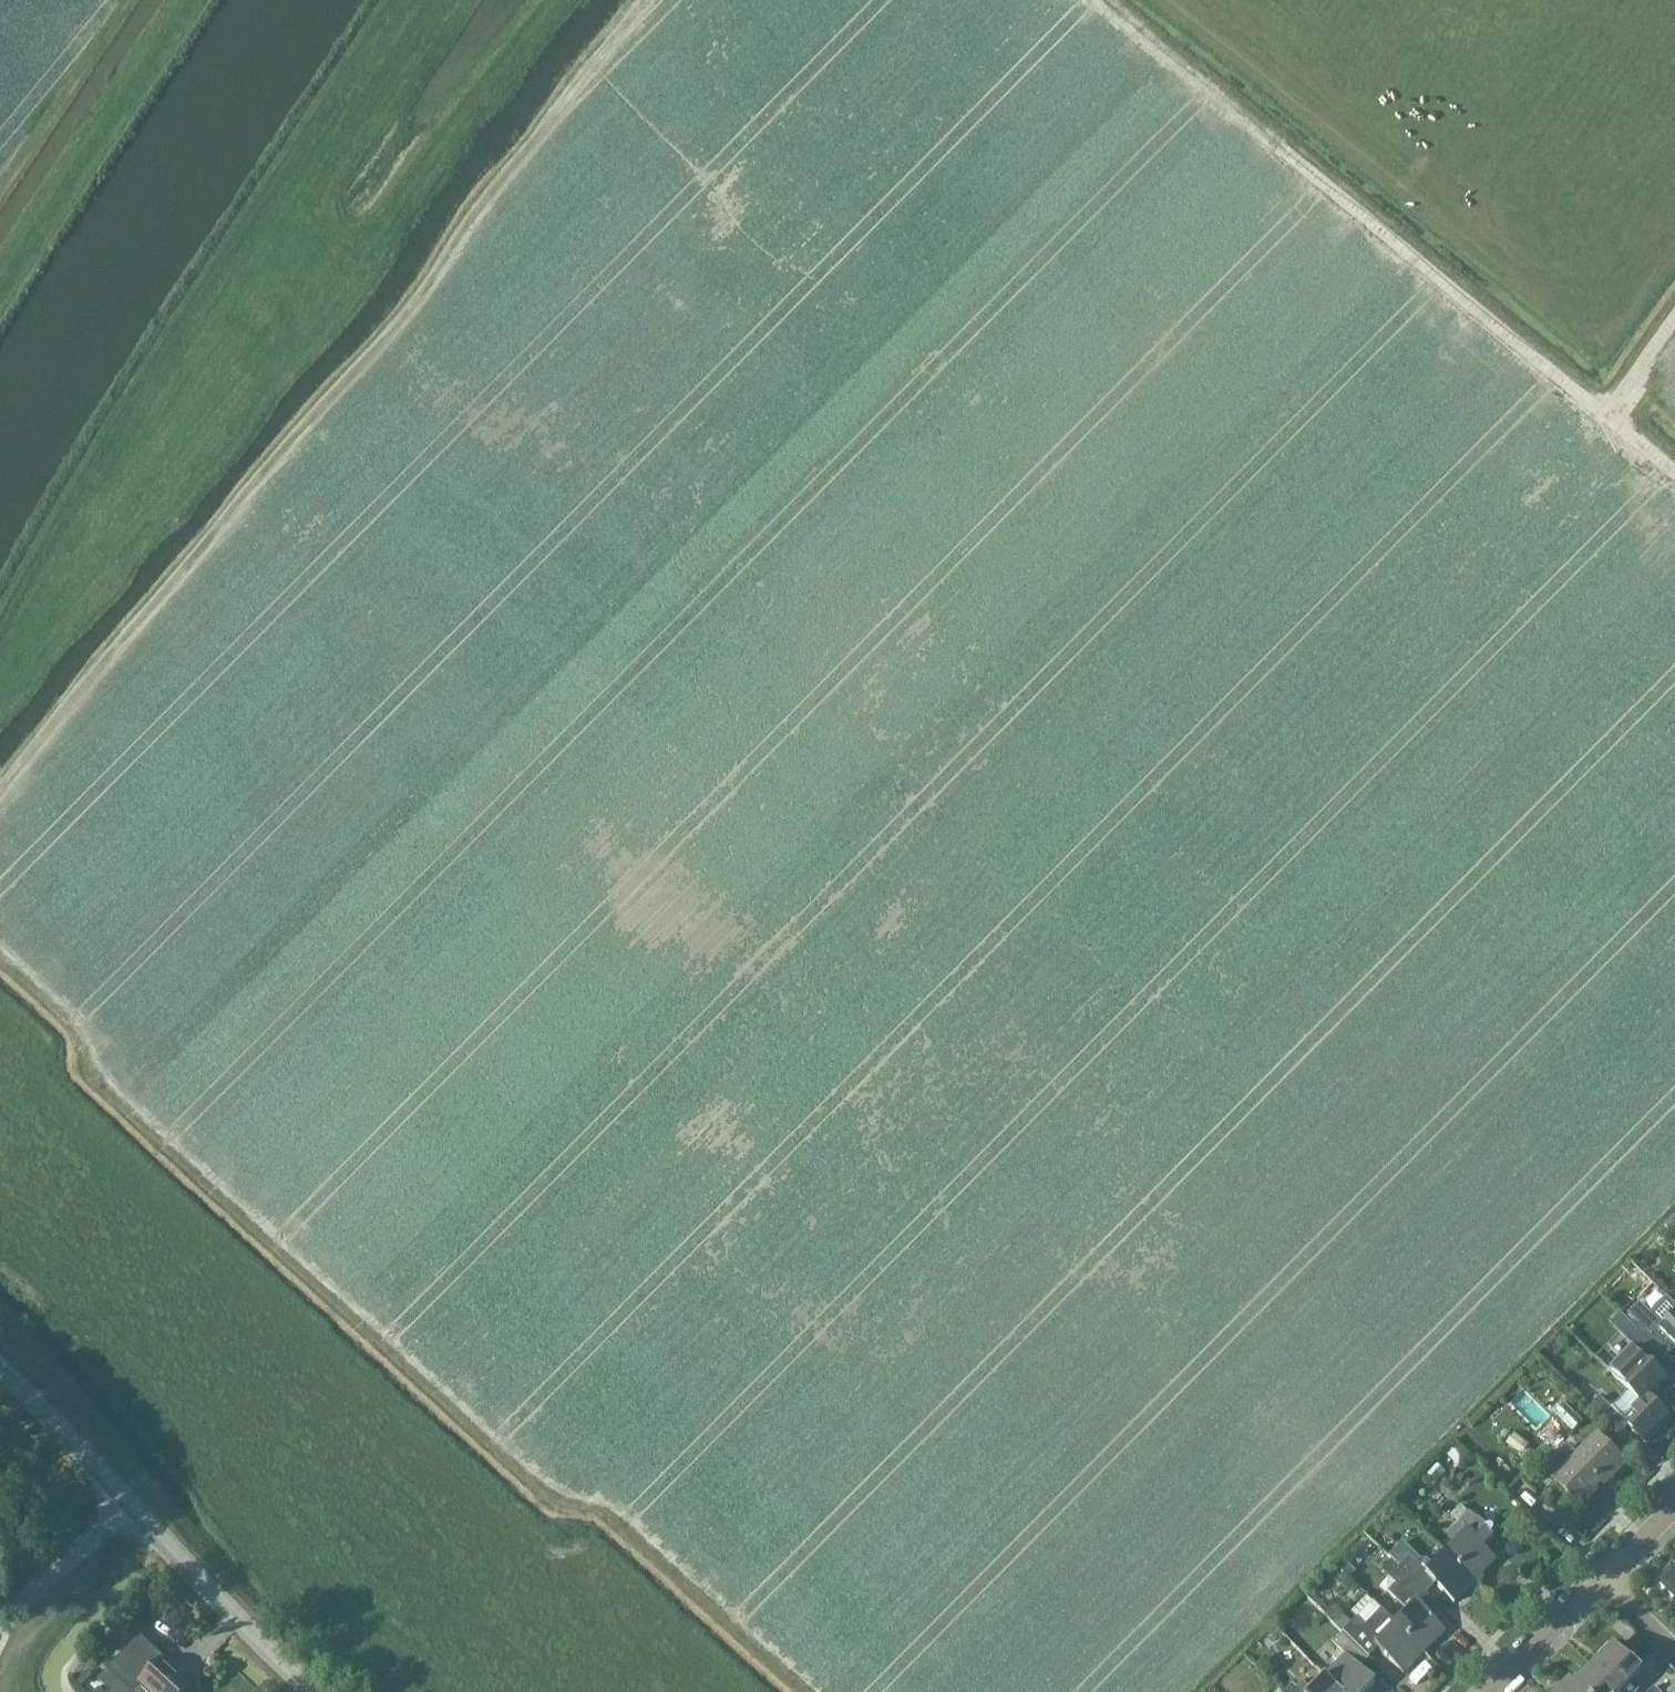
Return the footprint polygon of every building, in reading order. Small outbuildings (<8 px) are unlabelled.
[(1635,1267),(1626,1276),(1642,1292),(1651,1282),(1635,1267)] [(1671,1319),(1660,1330),(1655,1325),(1647,1318),(1637,1328),(1652,1343),(1662,1353),(1671,1344),(1674,1348),(1674,1315),(1671,1319)] [(1635,1346),(1610,1371),(1620,1381),(1642,1403),(1651,1395),(1668,1378),(1653,1362),(1643,1352),(1652,1343),(1637,1328),(1627,1338),(1635,1346)] [(1590,1406),(1601,1417),(1625,1441),(1635,1432),(1645,1442),(1672,1416),(1651,1395),(1642,1403),(1625,1420),(1600,1396),(1590,1406)] [(1608,1475),(1612,1478),(1626,1464),(1597,1434),(1576,1455),(1569,1448),(1554,1462),(1562,1470),(1554,1477),(1580,1503),(1608,1475)] [(1514,1435),(1506,1445),(1521,1456),(1529,1446),(1514,1435)] [(1452,1442),(1443,1452),(1459,1468),(1468,1458),(1452,1442)] [(1475,1582),(1496,1560),(1476,1541),(1486,1531),(1460,1505),(1449,1515),(1458,1524),(1448,1534),(1456,1542),(1445,1552),(1475,1582)] [(1402,1545),(1389,1557),(1399,1567),(1425,1593),(1434,1584),(1454,1603),(1475,1582),(1445,1552),(1432,1566),(1426,1560),(1419,1560),(1418,1561),(1402,1545)] [(1345,1560),(1338,1567),(1349,1578),(1356,1571),(1345,1560)] [(1672,1566),(1659,1579),(1660,1585),(1674,1599),(1674,1598),(1674,1569),(1672,1566)] [(1416,1602),(1425,1593),(1399,1567),(1388,1577),(1396,1585),(1389,1592),(1408,1610),(1394,1623),(1424,1652),(1445,1631),(1416,1602)] [(1341,1615),(1333,1624),(1342,1632),(1368,1658),(1377,1648),(1403,1673),(1424,1652),(1394,1623),(1381,1610),(1361,1630),(1352,1622),(1350,1624),(1341,1615)] [(1368,1658),(1342,1632),(1331,1643),(1338,1649),(1331,1657),(1337,1662),(1324,1676),(1341,1691),(1367,1691),(1375,1683),(1359,1667),(1368,1658)] [(1636,1635),(1628,1644),(1634,1649),(1640,1649),(1645,1643),(1636,1635)] [(107,1670),(130,1691),(129,1691),(188,1691),(186,1690),(188,1688),(160,1662),(163,1659),(138,1636),(107,1670)] [(1638,1672),(1611,1646),(1592,1665),(1619,1691),(1638,1691),(1638,1682),(1633,1678),(1638,1672)] [(1592,1665),(1572,1685),(1579,1691),(1619,1691),(1592,1665)] [(1324,1676),(1310,1690),(1304,1684),(1298,1690),(1291,1684),(1283,1691),(1341,1691),(1324,1676)] [(1572,1685),(1567,1680),(1555,1691),(1579,1691),(1572,1685)]
